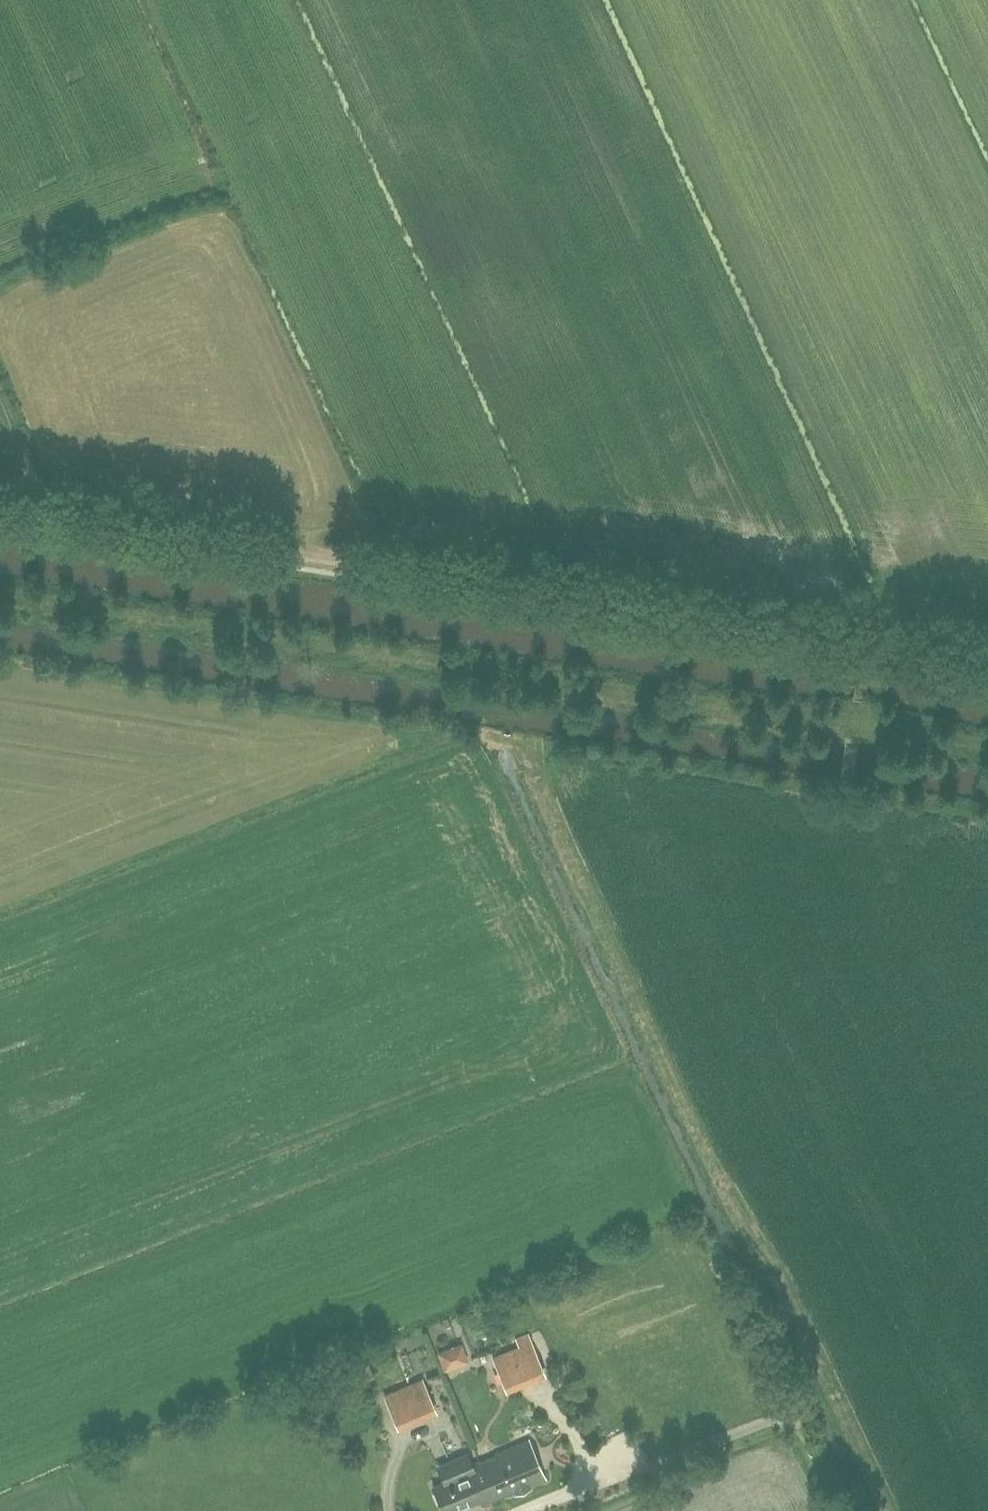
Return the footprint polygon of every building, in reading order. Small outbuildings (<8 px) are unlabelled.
[(506,1385),(543,1370),(529,1335),(517,1340),(521,1349),(495,1359),(506,1385)] [(470,1343),(443,1352),(449,1372),(476,1363),(470,1343)] [(423,1381),(386,1396),(397,1422),(434,1407),(423,1381)] [(479,1462),(494,1501),(515,1492),(516,1494),(531,1488),(530,1486),(545,1479),(529,1441),(496,1455),(497,1457),(481,1463),(480,1461),(479,1462)] [(472,1465),(467,1454),(437,1466),(444,1483),(434,1487),(444,1510),(455,1510),(480,1500),(482,1506),(494,1501),(479,1462),(472,1465)]
